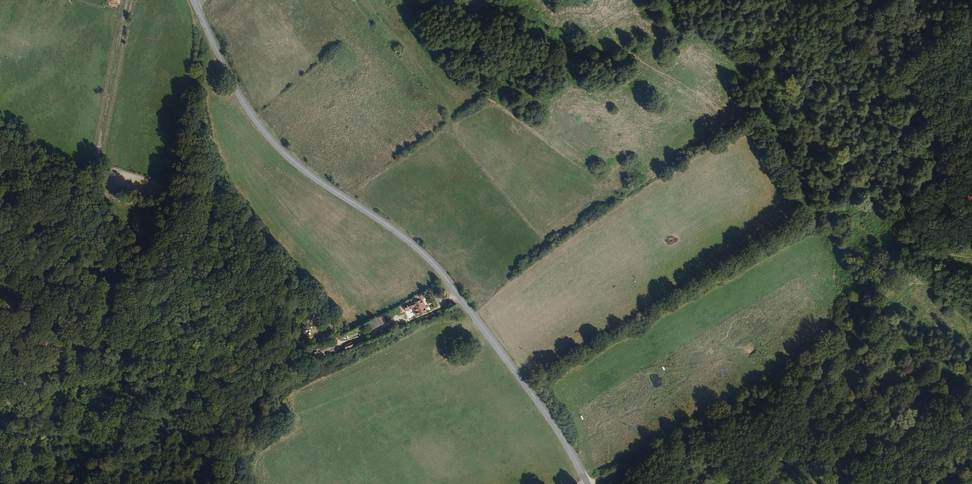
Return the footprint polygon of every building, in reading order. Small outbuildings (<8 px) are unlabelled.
[(423,311),(417,299),(401,306),(403,310),(409,307),(413,316),(423,311)] [(366,324),(369,329),(379,324),(377,319),(366,324)] [(330,343),(313,351),(317,360),(334,353),(330,343)]
